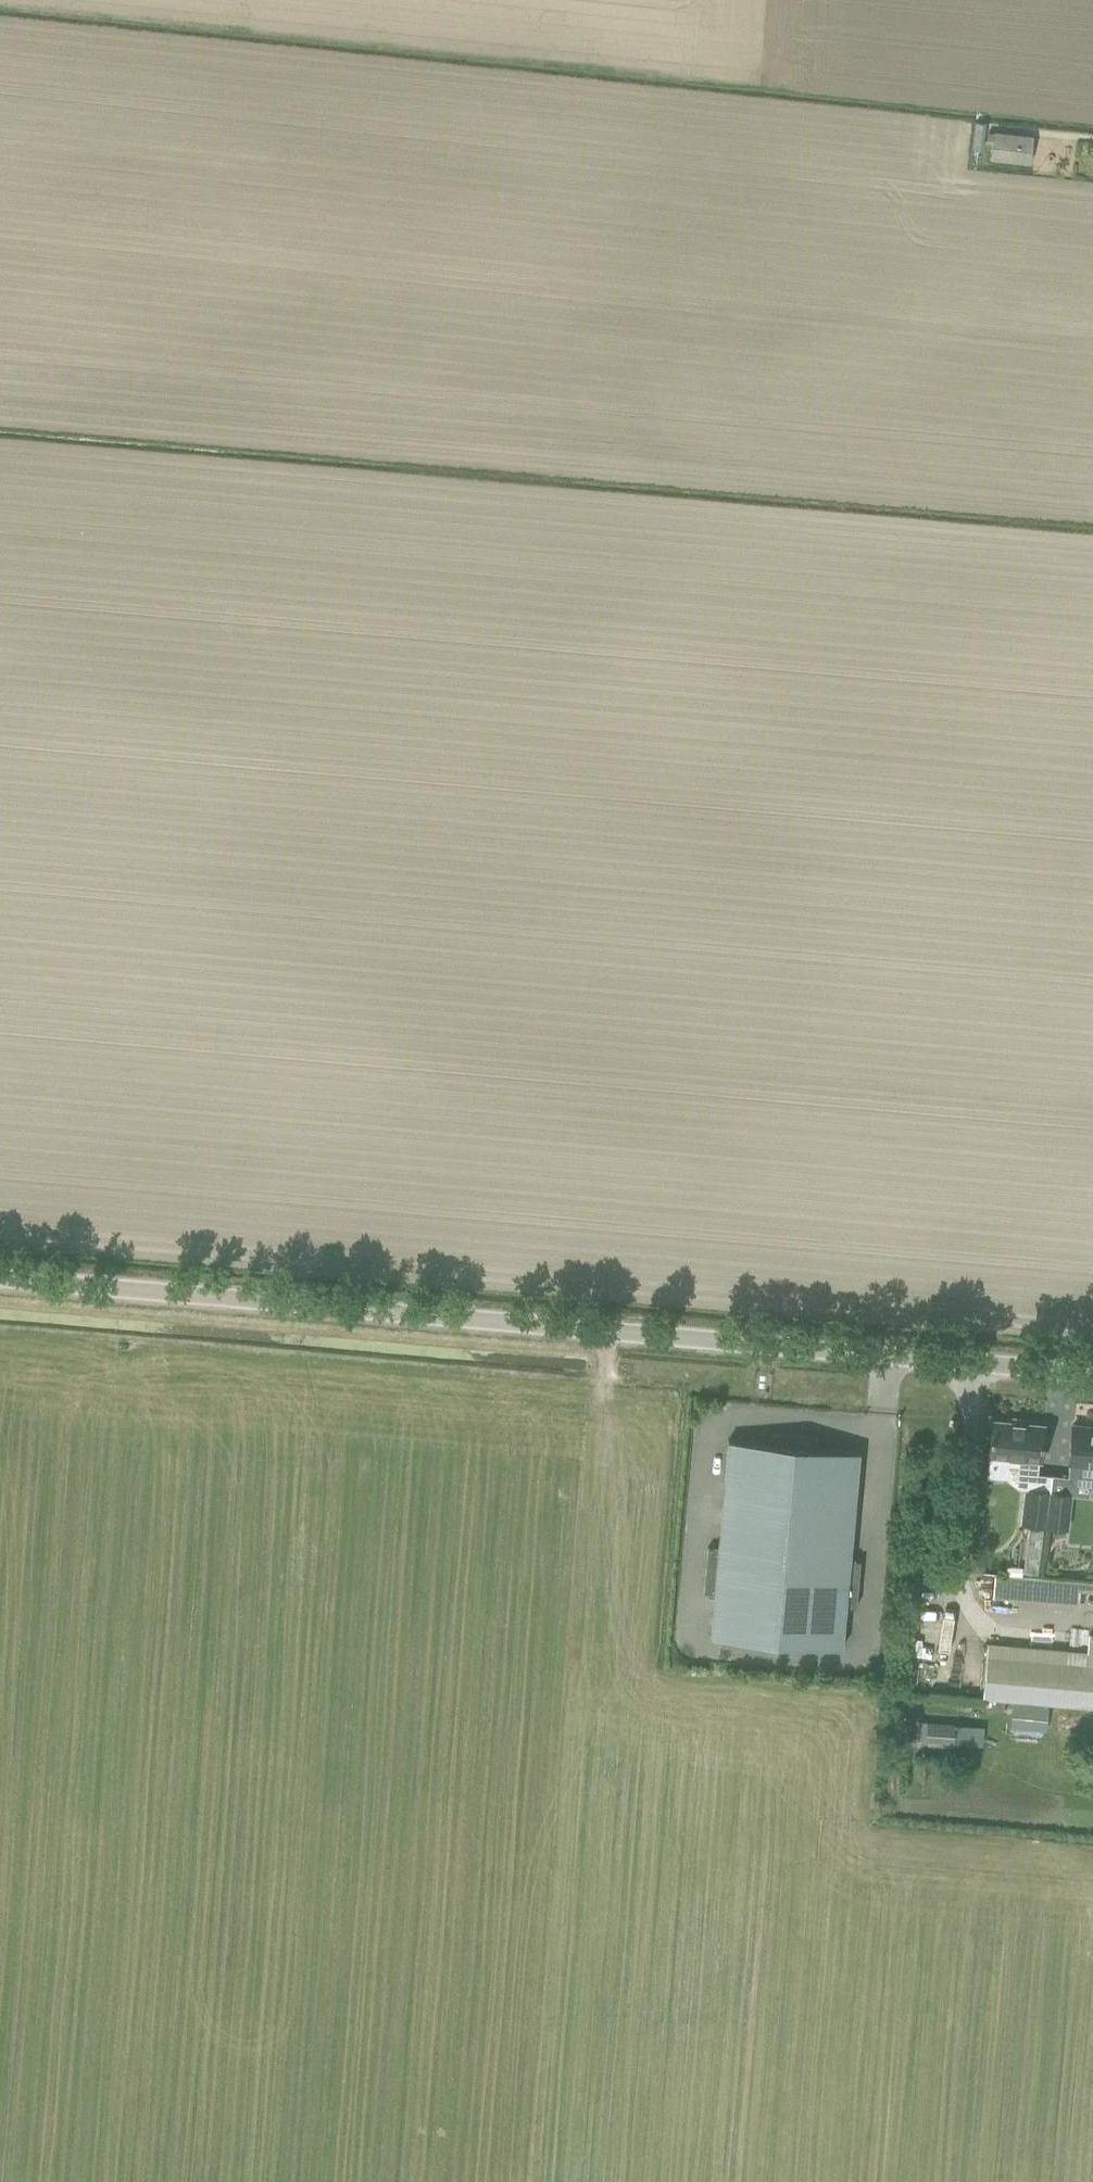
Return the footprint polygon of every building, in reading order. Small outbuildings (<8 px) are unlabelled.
[(995,132),(992,156),(1029,161),(1032,137),(995,132)] [(993,1420),(991,1442),(989,1464),(1020,1467),(1019,1476),(1037,1477),(1039,1460),(1041,1460),(1044,1425),(993,1420)] [(1067,1492),(1073,1493),(1092,1495),(1092,1429),(1073,1427),(1068,1477),(1067,1492)] [(718,1592),(714,1635),(846,1645),(849,1603),(861,1604),(864,1559),(853,1558),(861,1450),(816,1447),(817,1436),(774,1433),(773,1443),(730,1440),(721,1548),(709,1547),(706,1591),(718,1592)] [(1045,1524),(1048,1490),(1027,1488),(1024,1522),(1045,1524)] [(1048,1490),(1045,1524),(1045,1526),(1068,1530),(1073,1493),(1067,1492),(1050,1491),(1048,1490)] [(978,1558),(971,1558),(970,1570),(984,1571),(985,1565),(978,1558)] [(995,1598),(1083,1602),(1084,1592),(1092,1592),(1092,1577),(996,1572),(995,1598)] [(1088,1633),(1087,1650),(988,1642),(983,1698),(1092,1708),(1092,1634),(1088,1633)] [(1013,1702),(1010,1727),(1046,1730),(1048,1706),(1013,1702)] [(918,1721),(917,1740),(919,1740),(953,1742),(955,1724),(918,1721)]
